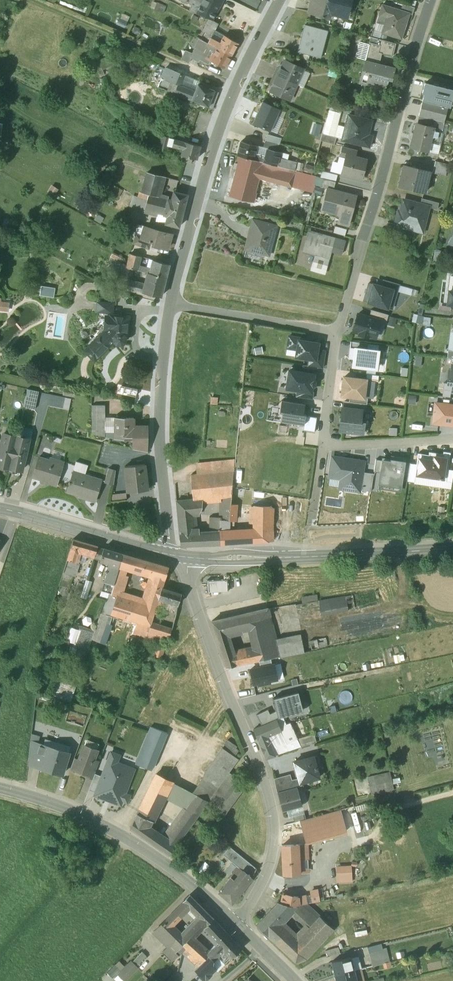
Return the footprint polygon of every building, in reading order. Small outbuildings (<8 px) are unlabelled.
[(207,0),(199,0),(196,7),(192,5),(189,10),(209,19),(212,20),(219,7),(207,0)] [(308,13),(329,19),(331,13),(330,13),(334,1),(331,0),(311,0),(308,13)] [(334,1),(330,13),(331,13),(343,16),(345,9),(348,10),(351,1),(348,0),(331,0),(334,1)] [(166,7),(157,3),(154,8),(154,10),(163,14),(166,7)] [(400,10),(382,4),(379,15),(386,17),(382,32),(401,38),(409,14),(409,13),(400,10)] [(403,4),(402,4),(400,10),(409,13),(409,14),(412,15),(414,7),(403,4)] [(212,20),(209,19),(203,31),(206,32),(209,27),(214,30),(215,30),(219,24),(212,20)] [(328,31),(304,24),(302,33),(305,34),(304,39),(303,39),(299,52),(320,57),(328,31)] [(214,30),(209,27),(206,32),(202,40),(207,43),(210,37),(214,30)] [(238,43),(224,35),(220,42),(217,48),(231,56),(238,43)] [(220,42),(210,37),(207,43),(208,43),(217,48),(220,42)] [(202,40),(200,39),(196,46),(204,50),(205,48),(208,43),(207,43),(202,40)] [(396,43),(381,39),(379,44),(377,52),(378,52),(392,56),(396,43)] [(379,44),(369,42),(363,67),(365,68),(363,76),(370,78),(369,82),(378,84),(377,87),(382,89),(384,88),(385,87),(386,87),(386,86),(388,79),(391,80),(395,67),(376,62),(378,52),(377,52),(379,44)] [(217,48),(208,43),(205,48),(214,53),(217,48)] [(204,50),(196,46),(191,57),(191,58),(198,62),(204,51),(204,50)] [(217,48),(214,53),(210,60),(224,68),(231,56),(217,48)] [(191,57),(185,54),(182,60),(189,63),(191,58),(191,57)] [(111,57),(99,62),(102,70),(114,65),(111,57)] [(303,68),(284,60),(282,66),(278,67),(275,74),(296,84),(303,68)] [(185,76),(165,68),(162,76),(157,87),(174,93),(177,84),(181,86),(185,76)] [(296,84),(275,74),(271,81),(273,85),(270,91),(289,99),(296,84)] [(209,85),(199,81),(198,84),(195,91),(191,100),(208,106),(211,107),(217,92),(214,91),(214,90),(208,88),(209,85)] [(425,83),(422,93),(424,93),(422,100),(448,106),(450,107),(450,105),(452,93),(452,90),(425,83)] [(181,86),(177,84),(174,93),(191,100),(195,91),(181,86)] [(448,106),(422,100),(418,115),(444,122),(448,106)] [(255,118),(253,123),(269,130),(279,109),(263,102),(257,113),(255,118)] [(345,126),(337,125),(340,113),(328,110),(323,133),(336,136),(336,137),(342,139),(345,126)] [(371,120),(348,114),(345,126),(342,139),(342,140),(369,146),(371,136),(368,135),(371,120)] [(444,122),(418,115),(417,123),(434,127),(433,131),(441,133),(444,122)] [(417,123),(416,123),(410,147),(428,151),(433,131),(434,127),(417,123)] [(130,127),(126,134),(135,139),(138,131),(130,127)] [(323,133),(322,133),(320,140),(334,144),(336,137),(336,136),(323,133)] [(281,138),(268,134),(265,141),(277,144),(278,145),(281,138)] [(169,137),(162,136),(159,149),(165,151),(166,146),(169,137)] [(182,150),(184,142),(169,137),(166,146),(182,150)] [(256,145),(241,141),(237,155),(239,156),(253,159),(256,145)] [(277,144),(265,141),(263,147),(268,148),(275,150),(277,144)] [(200,146),(184,142),(182,150),(181,155),(192,158),(196,159),(200,146)] [(263,147),(256,145),(253,159),(262,162),(264,162),(268,148),(263,147)] [(356,149),(342,146),(340,157),(345,158),(353,159),(354,156),(354,157),(356,149)] [(275,150),(268,148),(264,162),(276,166),(278,159),(273,158),(275,150)] [(192,158),(181,155),(179,161),(191,164),(192,158)] [(253,159),(239,156),(228,196),(252,202),(254,193),(258,178),(262,162),(253,159)] [(354,157),(354,156),(353,159),(345,158),(341,174),(361,179),(366,159),(354,157)] [(286,160),(278,159),(276,166),(288,169),(290,161),(286,160)] [(448,164),(435,161),(432,173),(445,176),(448,164)] [(264,162),(262,162),(258,178),(292,186),(296,171),(276,166),(264,162)] [(430,171),(403,165),(398,186),(425,192),(430,171)] [(317,177),(296,171),(292,186),(312,193),(317,177)] [(161,176),(147,173),(142,193),(146,194),(146,196),(148,197),(148,195),(156,197),(156,196),(161,176)] [(335,181),(322,178),(320,186),(326,188),(326,187),(333,189),(335,181)] [(110,190),(119,196),(122,191),(113,185),(110,190)] [(333,189),(326,187),(326,188),(320,210),(339,215),(338,217),(349,219),(356,195),(333,189)] [(187,195),(173,192),(171,200),(169,208),(183,211),(187,195)] [(130,207),(144,211),(146,203),(148,197),(146,196),(146,194),(142,193),(141,198),(133,196),(130,207)] [(156,196),(156,197),(148,195),(148,197),(146,203),(159,206),(161,198),(156,196)] [(171,200),(161,198),(159,206),(161,206),(169,208),(171,200)] [(439,203),(422,198),(420,204),(429,206),(429,207),(437,209),(439,203)] [(420,204),(404,199),(400,211),(398,211),(395,221),(408,224),(407,228),(419,231),(421,223),(424,224),(429,207),(429,206),(420,204)] [(159,206),(146,203),(144,211),(159,214),(161,206),(159,206)] [(169,208),(161,206),(159,214),(167,216),(169,208)] [(183,211),(169,208),(167,216),(165,224),(167,224),(166,227),(171,228),(172,226),(179,227),(183,211)] [(268,223),(261,222),(261,221),(252,219),(245,249),(269,255),(276,225),(268,223)] [(399,225),(387,222),(385,228),(397,232),(399,225)] [(172,234),(146,226),(143,236),(142,239),(152,242),(158,244),(157,247),(167,250),(172,234)] [(335,226),(333,232),(344,235),(346,229),(335,226)] [(334,239),(309,232),(304,251),(317,255),(312,269),(324,273),(334,239)] [(152,242),(142,239),(143,236),(135,234),(132,244),(150,250),(152,242)] [(111,257),(122,262),(124,259),(113,253),(111,257)] [(141,257),(130,254),(127,267),(132,269),(137,270),(141,257)] [(127,267),(111,260),(102,279),(118,286),(127,288),(129,281),(130,279),(124,278),(127,267)] [(169,264),(153,260),(151,269),(149,274),(165,278),(169,264)] [(132,269),(127,267),(124,278),(130,279),(132,269)] [(149,274),(147,273),(144,286),(142,292),(161,297),(165,278),(149,274)] [(399,284),(383,279),(381,286),(393,289),(392,290),(397,291),(399,284)] [(381,286),(369,282),(363,301),(387,308),(392,290),(393,289),(381,286)] [(144,286),(134,283),(132,289),(142,292),(144,286)] [(0,299),(0,311),(8,312),(9,304),(1,303),(2,299),(0,299)] [(111,304),(98,303),(97,311),(111,312),(111,304)] [(385,324),(388,314),(371,309),(369,317),(380,320),(380,322),(385,324)] [(380,322),(380,320),(369,317),(358,313),(353,331),(359,332),(358,334),(368,336),(368,335),(375,337),(380,322)] [(412,313),(411,322),(429,324),(430,316),(412,313)] [(128,317),(110,315),(109,330),(106,333),(104,330),(84,349),(94,360),(113,342),(116,344),(121,345),(124,342),(124,336),(126,337),(128,317)] [(305,340),(305,339),(289,336),(287,348),(297,349),(298,339),(305,340)] [(317,350),(318,343),(305,340),(298,339),(297,349),(295,356),(313,359),(315,359),(317,350)] [(368,343),(350,341),(349,348),(350,348),(351,347),(367,349),(368,343)] [(367,349),(351,347),(350,348),(349,357),(354,357),(353,365),(366,367),(367,364),(376,365),(378,350),(367,349)] [(313,359),(312,366),(317,367),(322,368),(325,351),(317,350),(315,359),(313,359)] [(315,374),(317,367),(312,366),(303,365),(302,371),(314,373),(315,374)] [(313,378),(314,373),(302,371),(289,369),(286,387),(297,389),(311,391),(312,386),(314,384),(314,381),(313,378)] [(448,369),(447,382),(443,382),(442,396),(450,397),(451,391),(452,391),(452,370),(448,369)] [(365,379),(344,376),(341,394),(349,395),(363,397),(365,379)] [(34,409),(39,392),(27,389),(23,406),(34,409)] [(311,391),(297,389),(296,396),(312,398),(313,392),(311,391)] [(363,397),(349,395),(348,401),(360,402),(366,403),(367,397),(363,397)] [(305,403),(281,399),(279,411),(282,411),(280,419),(304,423),(305,415),(305,413),(303,413),(305,403)] [(348,401),(344,400),(343,407),(345,407),(345,406),(359,408),(360,402),(348,401)] [(435,402),(433,422),(452,425),(452,405),(435,402)] [(359,408),(345,406),(345,407),(344,413),(342,415),(341,418),(340,420),(341,423),(342,425),(342,430),(362,432),(364,421),(360,420),(361,409),(359,408)] [(105,413),(92,413),(92,434),(105,436),(105,413)] [(316,417),(305,415),(304,423),(303,429),(314,431),(316,417)] [(133,418),(116,418),(116,432),(115,438),(133,438),(133,425),(133,418)] [(147,425),(133,425),(133,438),(133,442),(146,442),(147,442),(147,425)] [(9,433),(9,434),(3,433),(0,447),(0,465),(1,466),(1,468),(8,469),(16,434),(9,433)] [(16,434),(8,469),(16,471),(16,469),(22,470),(29,439),(23,438),(24,436),(16,434)] [(146,442),(133,442),(132,449),(146,452),(146,442)] [(418,453),(416,463),(414,476),(445,481),(448,469),(451,452),(443,451),(443,454),(429,451),(428,454),(418,453)] [(350,458),(332,456),(329,475),(343,477),(346,481),(345,488),(359,490),(359,488),(362,471),(363,462),(349,460),(350,458)] [(380,472),(379,482),(386,483),(386,487),(400,489),(401,479),(404,461),(404,458),(391,456),(391,459),(382,458),(382,459),(380,472)] [(50,458),(50,460),(39,457),(33,477),(46,481),(46,482),(56,486),(64,462),(50,458)] [(380,472),(382,459),(376,458),(374,471),(380,472)] [(229,460),(198,463),(198,474),(191,475),(193,499),(203,498),(202,498),(220,497),(231,496),(232,481),(233,481),(234,471),(234,470),(229,471),(229,460)] [(404,461),(401,479),(407,480),(410,462),(404,461)] [(410,462),(407,480),(413,481),(414,476),(416,463),(410,462)] [(144,463),(124,466),(127,492),(147,489),(144,463)] [(115,470),(108,468),(104,481),(113,484),(115,470)] [(95,501),(102,480),(73,471),(70,481),(69,481),(68,484),(69,484),(67,491),(85,497),(84,498),(95,501)] [(374,473),(362,471),(359,488),(371,490),(374,473)] [(231,496),(220,497),(220,506),(230,507),(230,505),(231,496)] [(193,499),(176,500),(177,515),(192,513),(192,515),(199,514),(201,508),(202,498),(203,498),(193,499)] [(230,507),(220,506),(220,516),(220,517),(220,519),(230,520),(234,521),(236,505),(230,505),(230,507)] [(272,507),(253,506),(252,530),(272,529),(272,507)] [(192,515),(192,513),(177,515),(180,545),(202,544),(202,532),(199,533),(195,533),(194,529),(192,515)] [(220,517),(209,516),(209,528),(212,528),(212,532),(209,532),(209,544),(220,543),(220,519),(220,517)] [(230,520),(220,519),(220,543),(253,542),(252,530),(229,532),(230,524),(230,520)] [(272,529),(252,530),(253,542),(272,540),(272,529)] [(91,544),(73,538),(67,559),(77,562),(79,555),(87,557),(91,544)] [(122,552),(103,547),(100,560),(109,562),(108,564),(118,567),(122,552)] [(138,558),(122,553),(119,564),(120,565),(126,567),(134,569),(138,558)] [(168,567),(138,558),(134,569),(155,576),(150,590),(160,593),(161,588),(162,588),(168,567)] [(77,562),(67,559),(63,572),(73,575),(73,574),(77,562)] [(118,567),(108,564),(104,580),(113,583),(118,567)] [(120,565),(111,594),(110,593),(108,592),(106,599),(104,604),(93,640),(106,644),(122,596),(121,596),(127,576),(125,575),(126,567),(120,565)] [(91,568),(85,566),(82,575),(88,577),(91,568)] [(69,586),(73,575),(63,572),(59,583),(69,586)] [(84,585),(82,591),(81,596),(87,598),(92,581),(86,579),(84,585)] [(113,583),(104,580),(101,590),(99,597),(106,599),(108,592),(110,593),(113,583)] [(227,580),(207,581),(208,592),(227,591),(227,580)] [(162,588),(161,588),(160,593),(158,598),(167,600),(178,604),(181,594),(162,588)] [(160,593),(150,590),(146,601),(156,604),(157,604),(158,598),(160,593)] [(156,604),(146,601),(145,603),(139,602),(122,596),(117,612),(150,623),(151,622),(154,613),(156,604)] [(345,596),(319,601),(320,610),(321,614),(348,609),(345,596)] [(167,600),(158,598),(157,604),(165,607),(167,600)] [(165,607),(157,604),(156,604),(154,613),(162,615),(165,607)] [(267,606),(245,612),(249,628),(253,649),(256,661),(259,660),(270,658),(280,656),(276,640),(272,623),(268,609),(267,606)] [(276,607),(268,609),(272,623),(279,621),(276,607)] [(246,613),(212,621),(217,638),(226,636),(225,634),(249,628),(246,613)] [(172,616),(168,627),(172,629),(176,617),(172,616)] [(147,633),(150,623),(137,618),(132,634),(145,639),(146,638),(147,633)] [(168,627),(151,622),(150,623),(147,633),(169,639),(172,629),(168,627)] [(88,651),(93,634),(72,628),(68,641),(74,643),(73,647),(81,649),(87,651),(88,651)] [(169,639),(147,633),(146,638),(167,644),(169,639)] [(140,653),(145,639),(132,634),(131,636),(130,636),(126,648),(140,653)] [(300,635),(276,640),(280,656),(303,651),(300,635)] [(253,649),(231,653),(229,643),(226,636),(217,638),(226,667),(256,661),(253,649)] [(325,637),(309,640),(311,649),(327,645),(325,637)] [(87,651),(81,649),(78,660),(83,662),(87,651)] [(270,658),(259,660),(260,667),(272,665),(270,658)] [(274,664),(272,665),(260,667),(250,669),(253,684),(259,683),(259,685),(270,683),(270,681),(277,680),(274,664)] [(52,696),(70,702),(76,686),(56,680),(52,696)] [(303,711),(298,692),(273,698),(276,711),(278,718),(283,716),(303,711)] [(50,702),(52,696),(41,694),(39,699),(50,702)] [(268,709),(256,715),(261,726),(278,718),(276,711),(270,714),(268,709)] [(278,718),(280,730),(286,724),(283,716),(278,718)] [(278,718),(261,726),(253,729),(258,739),(270,734),(280,730),(278,718)] [(291,722),(286,724),(280,730),(283,737),(288,748),(290,750),(301,747),(297,736),(291,722)] [(151,727),(136,764),(146,768),(152,770),(167,733),(151,727)] [(314,731),(297,736),(301,747),(317,742),(314,731)] [(277,754),(270,734),(258,739),(265,759),(277,754)] [(41,744),(30,741),(28,762),(41,765),(44,755),(39,754),(41,744)] [(69,752),(41,744),(39,754),(44,755),(41,765),(53,769),(52,771),(63,774),(69,752)] [(79,760),(75,769),(76,770),(87,774),(88,774),(94,760),(97,750),(84,745),(79,760)] [(222,748),(205,771),(208,774),(221,783),(229,772),(238,760),(222,748)] [(96,793),(96,795),(120,804),(122,801),(127,803),(130,795),(124,793),(133,768),(117,763),(120,756),(111,753),(102,777),(96,793)] [(317,755),(294,762),(298,778),(300,783),(301,782),(319,777),(316,768),(320,767),(317,755)] [(74,758),(70,769),(76,771),(76,770),(75,769),(79,760),(74,758)] [(94,760),(88,774),(87,774),(86,777),(93,779),(95,774),(99,762),(94,760)] [(207,802),(205,806),(222,818),(246,785),(229,772),(221,783),(207,802)] [(390,772),(367,776),(371,793),(393,788),(390,772)] [(96,793),(102,777),(95,774),(89,791),(96,793)] [(156,774),(137,814),(152,820),(154,821),(165,797),(172,782),(156,774)] [(208,774),(195,795),(207,802),(221,783),(208,774)] [(290,774),(274,778),(277,792),(297,786),(302,785),(301,782),(300,783),(298,778),(292,780),(290,774)] [(193,794),(172,782),(165,797),(186,810),(193,794)] [(303,806),(297,786),(277,792),(283,811),(303,806)] [(186,810),(164,840),(154,833),(149,841),(169,855),(205,806),(207,802),(195,795),(193,794),(186,810)] [(306,819),(301,820),(306,841),(344,831),(339,810),(306,819)] [(152,820),(137,814),(130,828),(149,841),(154,833),(146,828),(152,820)] [(293,816),(294,822),(306,819),(304,814),(293,816)] [(306,844),(282,845),(283,871),(290,871),(291,873),(299,873),(299,870),(308,869),(306,844)] [(256,869),(229,846),(222,855),(242,872),(243,870),(252,877),(256,869)] [(351,866),(337,867),(338,881),(351,880),(351,866)] [(242,872),(235,881),(232,878),(219,893),(232,903),(252,877),(243,870),(242,872)] [(299,897),(300,905),(320,901),(318,889),(309,891),(310,895),(299,897)] [(282,893),(280,903),(294,907),(300,905),(299,897),(282,893)] [(190,895),(154,932),(162,941),(171,932),(175,928),(172,925),(186,911),(190,907),(196,901),(190,895)] [(213,918),(196,901),(190,907),(186,911),(194,920),(186,929),(184,930),(180,933),(175,928),(171,932),(177,937),(168,946),(169,947),(175,952),(180,946),(190,934),(194,937),(201,930),(213,919),(213,918)] [(278,903),(256,926),(268,936),(280,923),(291,911),(294,907),(280,903),(278,903)] [(318,919),(304,905),(300,905),(294,907),(291,911),(310,928),(312,925),(318,919)] [(310,928),(298,940),(285,953),(296,963),(307,959),(334,930),(320,917),(318,919),(312,925),(310,928)] [(230,938),(213,919),(201,930),(212,943),(214,942),(216,944),(220,947),(230,938)] [(298,940),(280,923),(268,936),(285,953),(298,940)] [(171,932),(162,941),(168,946),(177,937),(171,932)] [(205,951),(189,936),(181,946),(184,949),(181,952),(191,961),(205,951)] [(241,948),(230,938),(220,947),(222,950),(230,958),(241,948)] [(216,944),(205,954),(207,956),(204,959),(212,966),(213,961),(222,950),(220,947),(216,944)] [(175,952),(169,947),(168,946),(163,951),(173,961),(178,955),(180,954),(181,952),(184,949),(181,946),(180,946),(175,952)] [(381,948),(369,951),(372,964),(384,961),(381,948)] [(222,950),(213,961),(212,966),(215,968),(214,969),(216,971),(217,970),(219,969),(230,958),(222,950)] [(142,952),(131,963),(135,968),(146,956),(142,952)] [(350,956),(331,961),(335,975),(353,970),(350,956)] [(204,959),(194,969),(204,979),(205,978),(206,979),(206,978),(205,978),(209,974),(210,975),(210,974),(210,973),(214,969),(215,968),(212,966),(204,959)] [(130,963),(119,974),(125,980),(136,969),(135,968),(131,963),(130,963)] [(115,965),(107,973),(112,978),(120,970),(115,965)] [(335,975),(337,980),(356,980),(353,970),(335,975)]
